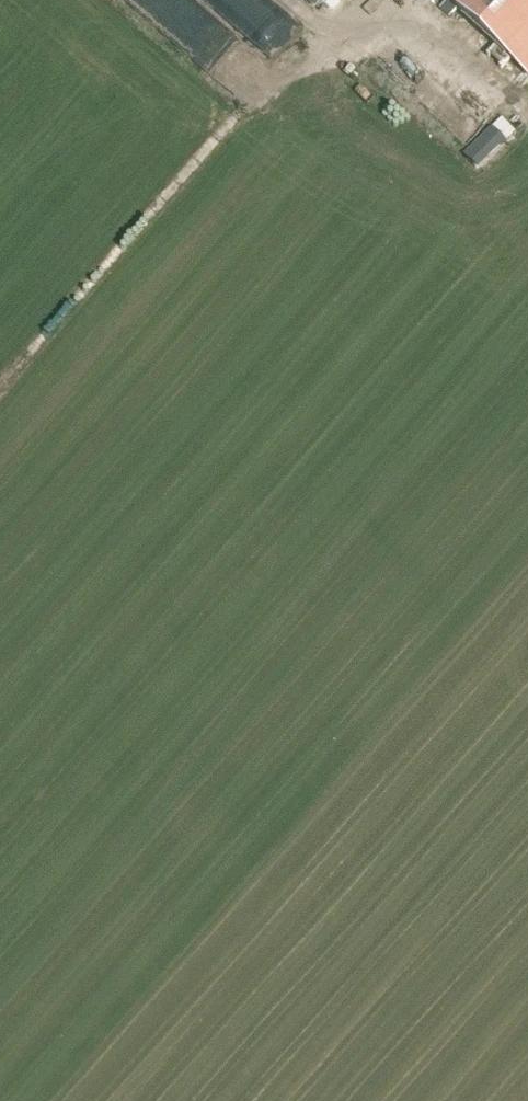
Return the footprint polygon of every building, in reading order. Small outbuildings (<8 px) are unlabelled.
[(315,10),(324,0),(304,0),(315,10)] [(527,77),(527,0),(443,0),(527,77)]
